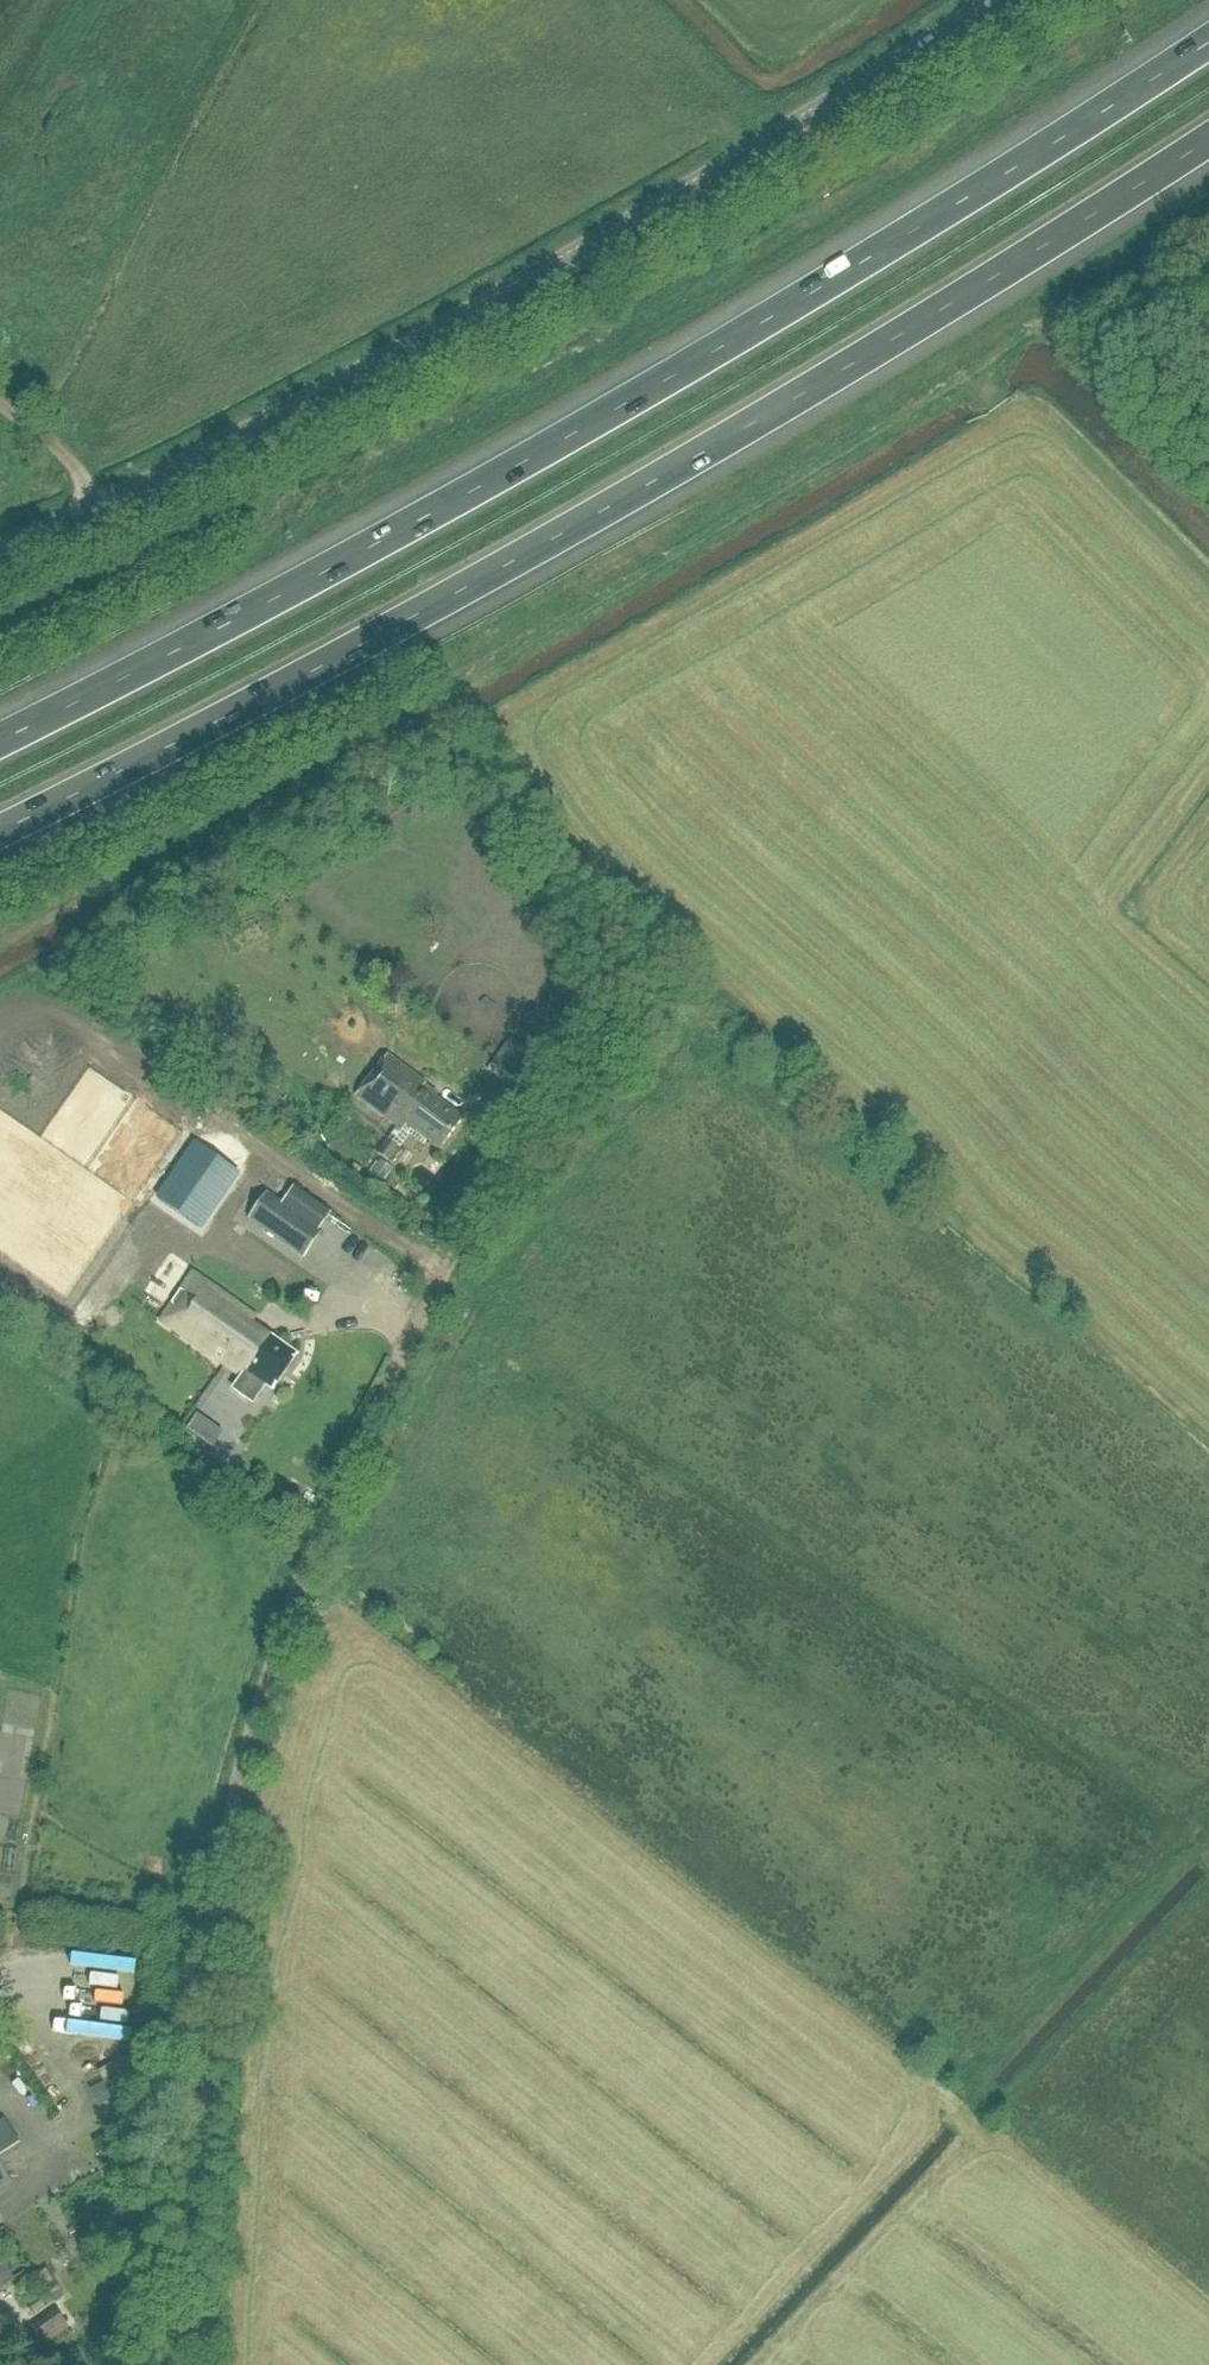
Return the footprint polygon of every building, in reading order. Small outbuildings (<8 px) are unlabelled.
[(509,1039),(490,1066),(544,1106),(558,1087),(543,1076),(548,1068),(509,1039)] [(410,1129),(438,1151),(462,1119),(421,1088),(426,1084),(387,1055),(355,1097),(406,1135),(410,1129)] [(376,1154),(388,1163),(400,1148),(386,1139),(376,1154)] [(293,1213),(267,1194),(248,1220),(260,1228),(302,1257),(320,1232),(316,1229),(293,1213)] [(272,1390),(295,1356),(251,1324),(255,1318),(192,1275),(160,1321),(243,1378),(247,1373),(272,1390)] [(13,2145),(0,2127),(0,2155),(13,2145)] [(10,2185),(0,2169),(0,2191),(10,2185)] [(0,2256),(0,2291),(15,2280),(0,2256)] [(56,2308),(29,2327),(43,2348),(69,2329),(56,2308)]
